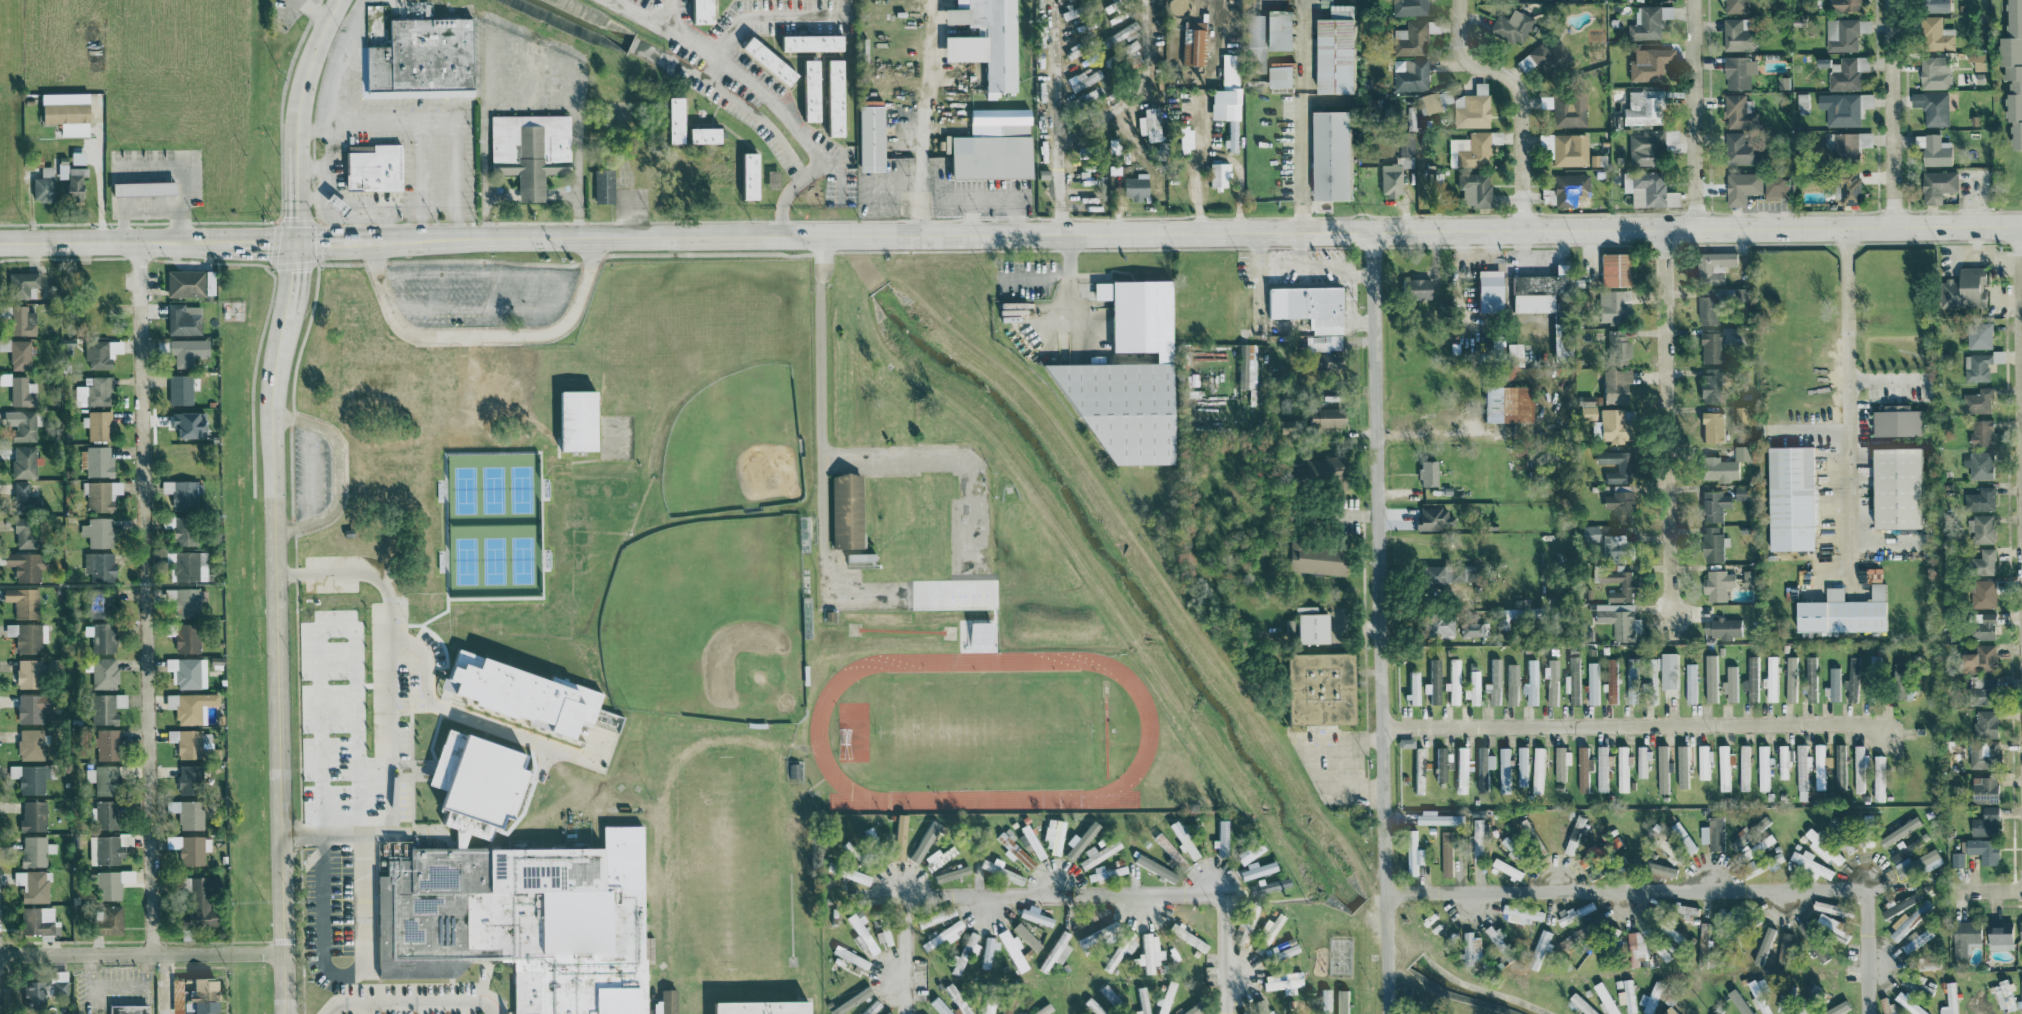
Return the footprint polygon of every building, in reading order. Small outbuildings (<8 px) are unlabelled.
[(709,23),(708,0),(687,0),(688,23),(709,23)] [(953,8),(940,8),(940,22),(965,22),(965,27),(976,27),(976,35),(939,35),(939,60),(982,60),(982,92),(1015,91),(1015,0),(953,0),(953,8)] [(1425,15),(1425,0),(1391,0),(1391,15),(1425,15)] [(1748,0),(1724,0),(1724,13),(1749,12),(1748,0)] [(1860,0),(1829,0),(1830,11),(1860,10),(1860,0)] [(1919,11),(1947,11),(1946,0),(1918,0),(1919,11)] [(2021,148),(2021,64),(2021,36),(2021,0),(2005,0),(2005,36),(1997,36),(1997,65),(2002,65),(2002,79),(2008,79),(2009,94),(2004,94),(2004,120),(2009,120),(2009,148),(2021,148)] [(1315,17),(1314,92),(1351,92),(1352,4),(1328,3),(1328,17),(1315,17)] [(1660,39),(1660,18),(1672,18),(1672,5),(1635,6),(1636,23),(1627,23),(1628,40),(1660,39)] [(1534,19),(1513,7),(1507,18),(1498,12),(1488,29),(1518,46),(1534,19)] [(1291,49),(1290,9),(1263,10),(1264,50),(1291,49)] [(1247,15),(1246,72),(1264,72),(1265,43),(1262,43),(1262,15),(1247,15)] [(1921,49),(1954,49),(1954,27),(1942,28),(1941,15),(1920,16),(1921,49)] [(363,98),(474,96),(472,17),(385,18),(385,45),(362,46),(363,98)] [(1741,18),(1723,18),(1723,50),(1755,50),(1754,30),(1741,30),(1741,18)] [(1826,51),(1858,50),(1857,18),(1825,19),(1826,51)] [(1392,28),(1392,54),(1426,54),(1426,20),(1405,20),(1405,28),(1392,28)] [(1203,65),(1205,21),(1182,21),(1180,64),(1203,65)] [(842,34),(777,35),(777,51),(843,50),(842,34)] [(736,47),(784,86),(794,74),(746,35),(736,47)] [(1541,43),(1515,61),(1522,71),(1532,63),(1543,78),(1571,58),(1559,41),(1546,50),(1541,43)] [(1627,60),(1628,81),(1662,80),(1662,63),(1673,62),(1673,48),(1632,49),(1633,59),(1627,60)] [(1984,69),(1984,51),(1966,52),(1966,60),(1973,60),(1973,69),(1984,69)] [(1208,119),(1227,119),(1227,139),(1224,139),(1224,151),(1237,151),(1236,120),(1238,120),(1238,53),(1220,53),(1220,89),(1208,89),(1208,119)] [(1949,87),(1949,55),(1919,56),(1920,88),(1949,87)] [(1724,88),(1750,89),(1750,72),(1756,72),(1756,57),(1724,56),(1724,88)] [(1860,89),(1859,70),(1868,69),(1867,56),(1840,57),(1840,71),(1829,71),(1830,90),(1860,89)] [(1391,59),(1392,91),(1427,90),(1426,58),(1391,59)] [(815,121),(815,59),(799,59),(799,121),(815,121)] [(824,59),(823,135),(839,136),(840,59),(824,59)] [(1067,84),(1071,93),(1097,80),(1093,71),(1083,76),(1080,71),(1072,75),(1075,80),(1067,84)] [(1777,76),(1777,88),(1789,88),(1790,76),(1777,76)] [(1453,95),(1453,128),(1488,127),(1487,83),(1474,83),(1474,95),(1453,95)] [(1626,90),(1626,108),(1620,108),(1621,125),(1659,124),(1659,90),(1626,90)] [(1948,125),(1947,92),(1910,93),(1910,106),(1923,106),(1923,126),(1948,125)] [(85,135),(84,93),(69,93),(69,103),(60,103),(60,96),(51,97),(51,102),(44,103),(44,93),(38,93),(39,123),(58,122),(58,136),(85,135)] [(1808,93),(1797,93),(1797,107),(1808,107),(1808,93)] [(1860,94),(1817,93),(1817,107),(1826,107),(1826,125),(1859,126),(1860,94)] [(1551,126),(1584,126),(1583,95),(1537,96),(1537,108),(1550,108),(1551,126)] [(663,143),(679,143),(679,96),(663,96),(663,143)] [(857,171),(882,171),(881,105),(856,105),(857,171)] [(1027,177),(1027,108),(967,109),(967,136),(942,136),(942,152),(947,152),(947,177),(1027,177)] [(1349,199),(1347,109),(1310,110),(1311,199),(1349,199)] [(488,116),(489,174),(515,174),(515,201),(541,201),(540,174),(569,173),(568,114),(488,116)] [(1178,154),(1191,154),(1190,126),(1177,126),(1178,154)] [(716,143),(717,127),(684,127),(684,143),(716,143)] [(1676,129),(1640,130),(1640,134),(1628,135),(1628,166),(1654,165),(1654,155),(1661,155),(1661,143),(1677,142),(1676,129)] [(1488,131),(1468,131),(1468,139),(1448,139),(1448,155),(1456,155),(1456,166),(1488,166),(1488,131)] [(1742,131),(1724,132),(1725,163),(1759,162),(1758,143),(1743,143),(1742,131)] [(1872,146),(1872,132),(1833,133),(1834,160),(1859,159),(1858,147),(1872,146)] [(1586,133),(1545,134),(1545,140),(1539,140),(1539,148),(1550,147),(1550,166),(1587,165),(1586,133)] [(1922,165),(1950,165),(1950,141),(1940,141),(1939,134),(1914,134),(1914,146),(1921,146),(1922,165)] [(1414,155),(1414,136),(1398,136),(1399,156),(1414,155)] [(341,190),(398,190),(398,144),(367,143),(367,146),(351,145),(351,151),(342,151),(341,190)] [(752,152),(737,152),(738,199),(753,199),(752,152)] [(66,167),(66,157),(57,157),(57,178),(64,178),(64,201),(80,201),(80,175),(88,175),(87,167),(66,167)] [(1380,164),(1380,196),(1400,195),(1400,168),(1413,168),(1413,157),(1396,157),(1396,164),(1380,164)] [(1208,162),(1207,189),(1225,189),(1225,162),(1208,162)] [(30,178),(31,201),(52,200),(51,166),(39,166),(39,177),(30,178)] [(613,202),(611,168),(592,169),(593,203),(613,202)] [(777,170),(764,170),(765,188),(777,188),(777,170)] [(1860,202),(1858,170),(1834,171),(1836,198),(1841,198),(1841,203),(1860,202)] [(1630,207),(1676,206),(1676,192),(1663,192),(1662,171),(1621,172),(1622,193),(1629,192),(1630,207)] [(1956,171),(1921,171),(1922,203),(1941,203),(1941,191),(1957,191),(1956,171)] [(1129,199),(1145,199),(1144,172),(1134,173),(1134,177),(1120,177),(1120,196),(1129,196),(1129,199)] [(1761,173),(1726,172),(1726,205),(1744,205),(1745,194),(1761,194),(1761,173)] [(1489,206),(1488,173),(1456,173),(1456,187),(1460,187),(1461,206),(1489,206)] [(1763,195),(1786,196),(1787,174),(1764,173),(1763,195)] [(1587,174),(1552,175),(1552,189),(1540,189),(1541,206),(1572,206),(1572,195),(1588,194),(1587,174)] [(171,193),(171,181),(108,182),(108,195),(171,193)] [(1735,251),(1696,252),(1697,284),(1723,283),(1723,267),(1736,267),(1735,251)] [(1599,286),(1628,286),(1627,253),(1598,253),(1599,286)] [(1510,276),(1511,312),(1551,311),(1551,294),(1566,294),(1566,272),(1563,272),(1563,264),(1553,264),(1553,275),(1510,276)] [(1940,308),(1985,308),(1985,266),(1958,266),(1958,279),(1939,279),(1940,308)] [(165,271),(165,297),(201,296),(201,280),(210,280),(210,270),(165,271)] [(1500,270),(1475,270),(1476,313),(1500,312),(1500,270)] [(37,272),(6,273),(6,299),(34,298),(33,288),(38,288),(37,272)] [(1428,278),(1400,279),(1400,299),(1428,299),(1428,278)] [(1103,464),(1169,464),(1167,280),(1108,280),(1105,282),(1090,282),(1091,299),(1108,299),(1108,352),(1151,351),(1152,363),(1040,363),(1103,464)] [(1266,318),(1307,317),(1308,334),(1340,334),(1339,286),(1265,288),(1266,318)] [(1718,323),(1717,301),(1747,301),(1746,287),(1719,288),(1719,293),(1697,294),(1698,324),(1718,323)] [(1628,320),(1627,290),(1596,291),(1597,321),(1628,320)] [(339,302),(359,301),(366,308),(365,325),(373,333),(393,333),(394,347),(455,346),(455,363),(461,364),(462,399),(479,400),(480,458),(556,456),(556,435),(559,436),(559,391),(596,391),(596,452),(562,452),(561,457),(571,457),(571,500),(478,500),(477,608),(435,609),(434,494),(347,495),(347,453),(428,451),(428,434),(398,406),(340,407),(339,302)] [(167,335),(200,334),(199,304),(166,305),(167,335)] [(1967,348),(1991,349),(1991,323),(1967,322),(1967,348)] [(1606,330),(1606,364),(1625,364),(1625,329),(1606,330)] [(1699,363),(1719,363),(1718,332),(1698,333),(1699,363)] [(1339,335),(1304,335),(1305,351),(1340,351),(1339,335)] [(29,369),(28,339),(0,340),(0,351),(8,351),(9,369),(29,369)] [(206,357),(206,339),(167,340),(168,354),(173,354),(174,368),(193,368),(192,358),(206,357)] [(84,341),(85,369),(110,368),(110,353),(120,352),(120,340),(84,341)] [(1504,343),(1504,366),(1521,366),(1520,343),(1504,343)] [(1236,388),(1255,389),(1256,344),(1237,344),(1236,388)] [(1339,353),(1307,354),(1307,374),(1340,373),(1339,353)] [(1989,381),(1989,363),(1993,363),(1993,354),(1964,354),(1964,381),(1989,381)] [(1699,402),(1719,402),(1719,368),(1699,368),(1699,402)] [(1624,382),(1630,382),(1630,369),(1601,370),(1602,404),(1624,403),(1624,382)] [(167,375),(167,405),(192,404),(191,374),(167,375)] [(25,376),(9,376),(8,405),(35,406),(36,383),(24,382),(25,376)] [(110,376),(91,376),(91,385),(74,386),(74,406),(110,405),(110,376)] [(1530,422),(1531,387),(1483,386),(1482,422),(1530,422)] [(1978,392),(1962,393),(1963,413),(1991,412),(1990,386),(1978,386),(1978,392)] [(1316,392),(1304,392),(1305,406),(1317,405),(1316,392)] [(1593,420),(1593,401),(1579,401),(1578,420),(1593,420)] [(1919,410),(1909,410),(1909,403),(1882,404),(1882,410),(1871,410),(1872,436),(1920,435),(1919,410)] [(1748,425),(1748,406),(1735,406),(1734,425),(1748,425)] [(1340,428),(1340,409),(1306,408),(1306,427),(1340,428)] [(1591,440),(1608,439),(1608,444),(1625,444),(1625,408),(1599,409),(1599,421),(1591,422),(1591,440)] [(33,442),(34,411),(0,410),(0,424),(0,426),(9,426),(8,441),(33,442)] [(87,440),(110,441),(110,411),(83,411),(83,426),(87,427),(87,440)] [(1702,441),(1722,442),(1722,412),(1698,411),(1698,423),(1702,423),(1702,441)] [(201,413),(167,412),(167,425),(173,425),(172,437),(201,438),(201,413)] [(1993,444),(1992,419),(1970,419),(1971,445),(1993,444)] [(1700,456),(1700,480),(1737,479),(1737,461),(1751,461),(1751,445),(1733,445),(1733,460),(1719,460),(1719,456),(1700,456)] [(34,478),(34,446),(11,446),(11,478),(34,478)] [(110,446),(85,446),(85,476),(110,476),(110,446)] [(1921,527),(1919,447),(1871,447),(1872,528),(1921,527)] [(1631,452),(1594,451),(1594,463),(1617,463),(1617,472),(1604,472),(1604,483),(1630,483),(1631,452)] [(1969,478),(1993,478),(1992,452),(1968,452),(1968,457),(1962,457),(1962,466),(1969,466),(1969,478)] [(1303,481),(1322,480),(1323,490),(1340,489),(1339,457),(1302,458),(1303,481)] [(1435,486),(1436,460),(1418,460),(1418,486),(1435,486)] [(830,548),(860,548),(858,473),(829,474),(830,548)] [(27,494),(27,482),(12,481),(11,512),(37,512),(37,494),(27,494)] [(121,481),(81,482),(82,493),(86,493),(87,512),(113,512),(113,494),(121,494),(121,481)] [(170,511),(202,510),(201,481),(160,481),(160,493),(170,493),(170,511)] [(1734,485),(1734,500),(1748,499),(1748,485),(1734,485)] [(1964,493),(1964,510),(1994,510),(1994,486),(1978,486),(1978,493),(1964,493)] [(1631,491),(1611,491),(1611,495),(1602,496),(1602,508),(1612,508),(1612,522),(1631,522),(1631,491)] [(1730,491),(1701,492),(1702,522),(1722,521),(1722,507),(1730,507),(1730,491)] [(1453,529),(1453,517),(1446,517),(1446,508),(1415,507),(1415,529),(1453,529)] [(1967,531),(1972,531),(1972,543),(1994,543),(1994,515),(1967,516),(1967,531)] [(13,548),(34,547),(33,517),(12,517),(13,548)] [(79,525),(78,537),(86,537),(86,547),(109,548),(110,518),(87,517),(87,525),(79,525)] [(197,544),(197,530),(185,530),(185,517),(165,517),(165,531),(170,531),(170,544),(197,544)] [(1596,525),(1581,526),(1581,542),(1596,541),(1596,525)] [(1721,526),(1701,526),(1702,561),(1722,561),(1721,526)] [(1602,558),(1626,557),(1625,534),(1601,535),(1602,558)] [(1285,570),(1342,576),(1345,549),(1288,543),(1285,570)] [(1994,574),(1995,547),(1980,547),(1980,557),(1968,557),(1968,574),(1994,574)] [(113,553),(82,552),(82,572),(89,573),(89,581),(112,582),(113,553)] [(165,565),(173,565),(173,581),(206,581),(206,552),(165,552),(165,565)] [(38,582),(37,553),(1,554),(1,566),(12,565),(13,582),(38,582)] [(1631,601),(1631,570),(1623,570),(1623,564),(1607,564),(1608,571),(1591,571),(1592,582),(1620,581),(1620,590),(1606,591),(1607,601),(1631,601)] [(1461,565),(1420,566),(1421,587),(1442,586),(1442,582),(1462,581),(1461,565)] [(1881,567),(1857,568),(1857,582),(1882,582),(1881,567)] [(1705,601),(1726,600),(1725,586),(1734,586),(1734,570),(1704,571),(1705,601)] [(1970,607),(1995,606),(1995,579),(1970,579),(1970,607)] [(1886,630),(1885,582),(1870,583),(1870,600),(1843,600),(1843,587),(1825,587),(1825,601),(1795,601),(1795,631),(1886,630)] [(14,601),(13,618),(36,618),(37,589),(0,588),(0,593),(0,601),(14,601)] [(161,589),(161,600),(173,600),(174,617),(199,617),(199,588),(161,589)] [(1634,604),(1593,603),(1593,622),(1613,622),(1612,641),(1633,641),(1633,632),(1640,633),(1641,618),(1633,618),(1634,604)] [(1324,643),(1324,614),(1315,614),(1314,606),(1293,606),(1294,644),(1324,643)] [(1994,612),(1968,613),(1969,639),(1994,639),(1994,612)] [(1452,615),(1422,616),(1422,636),(1452,636),(1452,615)] [(1460,636),(1478,636),(1477,615),(1467,616),(1468,623),(1460,623),(1460,636)] [(1740,618),(1703,618),(1703,635),(1718,635),(1718,640),(1731,640),(1731,636),(1740,635),(1740,618)] [(13,653),(40,653),(41,642),(46,642),(46,624),(3,623),(3,636),(14,636),(13,653)] [(91,653),(113,653),(114,624),(83,623),(83,636),(91,636),(91,653)] [(1995,644),(1974,644),(1974,652),(1959,653),(1960,673),(1996,672),(1995,644)] [(598,693),(573,685),(572,688),(452,652),(447,666),(442,665),(434,690),(467,699),(465,707),(570,738),(576,720),(588,723),(598,693)] [(1660,688),(1679,688),(1678,652),(1660,652),(1660,688)] [(1284,654),(1285,725),(1353,724),(1351,653),(1284,654)] [(1705,655),(1705,702),(1717,702),(1716,654),(1705,655)] [(1747,679),(1741,679),(1742,688),(1747,688),(1747,702),(1757,701),(1756,655),(1747,656),(1747,679)] [(1762,687),(1766,687),(1767,701),(1778,701),(1777,655),(1766,655),(1767,678),(1762,678),(1762,687)] [(1579,704),(1579,656),(1569,656),(1570,704),(1579,704)] [(1785,702),(1796,702),(1797,656),(1786,656),(1785,702)] [(1816,656),(1805,656),(1806,702),(1817,702),(1816,656)] [(1857,701),(1859,656),(1849,656),(1848,679),(1844,679),(1844,701),(1857,701)] [(116,658),(92,658),(93,689),(117,688),(116,658)] [(205,659),(164,658),(164,671),(175,671),(175,689),(205,689),(205,659)] [(1439,705),(1439,658),(1430,658),(1429,704),(1439,705)] [(1449,682),(1443,682),(1443,690),(1448,690),(1448,705),(1459,705),(1461,659),(1449,658),(1449,682)] [(1499,704),(1500,658),(1490,658),(1489,704),(1499,704)] [(1609,701),(1618,701),(1616,658),(1607,658),(1609,701)] [(1626,703),(1638,703),(1638,665),(1644,666),(1644,693),(1656,693),(1656,658),(1627,658),(1626,703)] [(36,659),(16,660),(16,670),(13,670),(14,688),(37,688),(36,659)] [(1538,659),(1527,659),(1526,684),(1522,683),(1522,693),(1526,693),(1526,705),(1538,705),(1538,659)] [(1542,678),(1547,678),(1547,705),(1557,705),(1558,659),(1548,659),(1548,666),(1543,666),(1542,678)] [(1588,703),(1600,703),(1599,661),(1587,662),(1588,703)] [(1697,663),(1686,663),(1686,702),(1697,702),(1697,663)] [(1518,664),(1507,664),(1506,705),(1517,705),(1518,664)] [(1726,665),(1726,681),(1722,681),(1722,693),(1726,693),(1726,702),(1736,701),(1735,665),(1726,665)] [(1829,667),(1830,701),(1840,700),(1839,667),(1829,667)] [(1466,689),(1465,705),(1480,705),(1480,670),(1469,670),(1469,689),(1466,689)] [(1407,671),(1407,705),(1419,705),(1419,671),(1407,671)] [(1970,705),(1994,704),(1993,676),(1970,677),(1970,705)] [(15,724),(41,724),(41,710),(49,710),(49,694),(14,695),(15,724)] [(126,694),(86,695),(86,709),(91,709),(91,725),(116,725),(116,708),(126,707),(126,694)] [(163,694),(163,708),(174,708),(174,724),(203,724),(203,706),(217,706),(217,694),(163,694)] [(1974,738),(1997,738),(1996,709),(1974,710),(1974,738)] [(17,760),(40,759),(40,729),(16,730),(17,760)] [(97,760),(119,760),(118,729),(93,730),(94,748),(97,747),(97,760)] [(642,828),(645,1013),(514,1013),(513,960),(472,961),(455,979),(379,980),(378,877),(387,877),(387,861),(409,861),(409,851),(455,849),(455,830),(443,826),(447,813),(439,811),(446,793),(428,786),(448,731),(523,758),(520,772),(528,774),(513,823),(504,819),(500,832),(493,829),(488,841),(469,835),(463,850),(603,848),(603,828),(642,828)] [(1414,738),(1397,739),(1398,747),(1414,747),(1414,738)] [(1969,768),(1990,768),(1990,760),(1998,760),(1998,742),(1969,741),(1969,768)] [(1836,788),(1845,788),(1845,743),(1835,743),(1836,788)] [(1658,793),(1668,792),(1667,744),(1657,744),(1658,793)] [(1677,788),(1689,787),(1688,744),(1677,745),(1677,788)] [(1720,790),(1730,790),(1729,744),(1719,745),(1720,790)] [(1740,744),(1739,790),(1750,791),(1751,745),(1740,744)] [(1788,744),(1779,745),(1779,779),(1788,779),(1788,744)] [(1797,800),(1809,800),(1809,755),(1807,755),(1807,744),(1797,744),(1797,800)] [(1826,744),(1815,744),(1815,789),(1826,789),(1826,766),(1832,766),(1832,756),(1826,756),(1826,744)] [(1597,791),(1608,792),(1608,745),(1597,745),(1597,791)] [(1648,745),(1637,745),(1637,778),(1648,777),(1648,745)] [(1699,779),(1711,779),(1710,745),(1698,745),(1699,779)] [(1759,790),(1771,790),(1771,756),(1770,756),(1770,745),(1758,745),(1759,790)] [(1855,792),(1865,792),(1864,745),(1854,745),(1855,792)] [(1495,768),(1495,755),(1486,754),(1487,746),(1477,746),(1477,791),(1488,791),(1488,768),(1495,768)] [(1518,786),(1528,786),(1527,746),(1517,746),(1518,786)] [(1543,793),(1544,747),(1533,746),(1532,793),(1543,793)] [(1554,780),(1565,780),(1566,746),(1555,746),(1554,780)] [(1578,791),(1588,791),(1587,770),(1593,769),(1593,757),(1587,757),(1587,746),(1577,746),(1578,791)] [(1629,746),(1618,746),(1618,791),(1628,791),(1629,746)] [(1949,761),(1964,761),(1964,746),(1949,746),(1949,761)] [(1435,782),(1446,782),(1446,747),(1436,747),(1435,782)] [(1467,747),(1457,747),(1456,793),(1466,793),(1467,747)] [(1500,793),(1511,793),(1510,747),(1499,747),(1500,793)] [(1424,794),(1425,748),(1415,748),(1414,793),(1424,794)] [(1885,801),(1884,755),(1873,755),(1874,801),(1885,801)] [(19,765),(8,765),(8,778),(19,778),(19,765)] [(95,795),(117,794),(116,765),(94,765),(95,795)] [(176,793),(199,794),(200,766),(177,765),(176,793)] [(19,795),(44,794),(43,766),(18,767),(19,795)] [(1997,802),(1997,776),(1971,777),(1972,803),(1997,802)] [(94,829),(114,829),(113,800),(93,801),(94,829)] [(44,801),(20,802),(20,820),(17,820),(17,831),(45,830),(44,801)] [(177,830),(201,830),(201,801),(165,801),(165,812),(177,812),(177,830)] [(1997,805),(1982,806),(1982,817),(1971,818),(1971,835),(1998,835),(1997,805)] [(1436,814),(1436,811),(1416,811),(1415,824),(1462,824),(1462,815),(1436,814)] [(1482,811),(1473,811),(1473,817),(1472,817),(1472,835),(1467,835),(1467,850),(1474,850),(1474,859),(1482,859),(1482,811)] [(893,860),(903,860),(904,815),(894,815),(893,860)] [(1878,839),(1883,847),(1921,824),(1916,815),(1878,839)] [(1708,851),(1724,851),(1723,816),(1707,816),(1708,826),(1699,826),(1699,843),(1708,843),(1708,851)] [(909,859),(919,864),(940,824),(930,818),(909,859)] [(1059,856),(1062,821),(1046,819),(1043,847),(1048,847),(1047,855),(1059,856)] [(1167,823),(1185,861),(1194,856),(1177,819),(1167,823)] [(1098,827),(1090,820),(1062,855),(1069,861),(1098,827)] [(1216,840),(1210,840),(1210,848),(1216,848),(1216,855),(1227,856),(1228,820),(1216,820),(1216,840)] [(1695,849),(1679,821),(1670,825),(1686,854),(1695,849)] [(1035,862),(1044,857),(1026,824),(1017,829),(1035,862)] [(1834,868),(1844,858),(1810,826),(1803,834),(1810,841),(1808,844),(1834,868)] [(1034,863),(1010,840),(1014,837),(1004,827),(994,838),(1005,849),(1001,853),(1010,862),(1013,859),(1026,871),(1034,863)] [(1417,863),(1423,863),(1423,848),(1417,848),(1416,829),(1406,829),(1406,875),(1417,875),(1417,863)] [(1440,876),(1451,877),(1452,830),(1441,830),(1440,876)] [(117,835),(87,837),(88,865),(120,864),(120,846),(117,846),(117,835)] [(1513,843),(1507,835),(1500,839),(1513,861),(1520,856),(1513,843)] [(1858,846),(1873,846),(1873,835),(1858,835),(1858,846)] [(44,867),(44,853),(54,853),(54,843),(45,843),(45,836),(19,836),(19,867),(44,867)] [(203,865),(202,851),(210,851),(210,836),(177,837),(177,866),(203,865)] [(1085,857),(1076,863),(1082,872),(1122,846),(1116,837),(1095,852),(1091,845),(1082,851),(1085,857)] [(1966,853),(1980,853),(1979,864),(1998,864),(1998,839),(1966,838),(1966,853)] [(1262,850),(1258,842),(1234,856),(1239,864),(1262,850)] [(921,858),(928,871),(955,855),(950,846),(938,853),(936,849),(921,858)] [(1918,867),(1922,874),(1943,861),(1934,847),(1911,861),(1908,856),(1892,865),(1900,878),(1918,867)] [(1830,879),(1834,869),(1811,860),(1814,853),(1803,849),(1801,853),(1792,850),(1787,862),(1817,874),(1830,879)] [(1187,862),(1169,850),(1165,856),(1183,868),(1187,862)] [(1964,852),(1952,852),(1952,867),(1964,867),(1964,852)] [(1177,875),(1136,853),(1131,862),(1172,884),(1177,875)] [(1000,869),(1002,861),(991,858),(990,862),(980,859),(977,870),(1022,883),(1024,876),(1000,869)] [(1277,870),(1274,860),(1256,866),(1254,861),(1243,864),(1245,870),(1237,872),(1240,881),(1277,870)] [(1673,880),(1675,867),(1645,861),(1643,873),(1673,880)] [(932,875),(934,884),(970,873),(967,865),(932,875)] [(845,879),(868,886),(871,876),(848,869),(845,879)] [(19,903),(45,903),(45,871),(11,871),(11,885),(19,885),(19,903)] [(95,901),(119,901),(119,883),(132,882),(132,871),(87,872),(88,888),(94,888),(95,901)] [(1290,885),(1288,876),(1247,887),(1249,896),(1290,885)] [(189,877),(188,926),(212,927),(213,878),(189,877)] [(1919,901),(1916,893),(1893,902),(1891,898),(1880,903),(1885,916),(1919,901)] [(1885,932),(1894,942),(1931,907),(1924,899),(1907,916),(1905,913),(1885,932)] [(1594,908),(1591,901),(1568,914),(1568,913),(1557,920),(1560,926),(1594,908)] [(1239,930),(1236,943),(1249,946),(1259,904),(1249,902),(1245,918),(1238,917),(1235,929),(1239,930)] [(1544,910),(1502,904),(1500,920),(1529,923),(1530,919),(1543,921),(1544,910)] [(1673,915),(1698,917),(1699,906),(1674,904),(1673,915)] [(120,934),(119,906),(99,906),(100,921),(89,921),(89,935),(120,934)] [(914,920),(917,929),(956,915),(953,906),(914,920)] [(51,907),(18,908),(19,935),(38,934),(39,941),(50,941),(50,935),(58,935),(57,922),(52,922),(51,907)] [(1050,918),(1020,908),(1016,916),(1047,927),(1050,918)] [(855,935),(851,937),(859,949),(863,946),(869,956),(879,950),(853,911),(843,918),(855,935)] [(1283,917),(1276,912),(1271,922),(1266,920),(1249,949),(1261,956),(1283,917)] [(1813,928),(1847,940),(1850,932),(1842,929),(1844,922),(1818,913),(1813,928)] [(963,927),(958,919),(919,944),(926,955),(956,935),(955,933),(963,927)] [(1011,928),(1033,953),(1041,946),(1018,921),(1011,928)] [(1966,958),(1965,942),(1979,941),(1979,921),(1952,922),(1952,958),(1966,958)] [(1987,950),(2012,949),(2011,922),(1986,923),(1987,950)] [(1508,944),(1491,923),(1483,930),(1500,951),(1508,944)] [(1678,942),(1683,935),(1664,924),(1660,931),(1678,942)] [(1900,947),(1906,955),(1934,934),(1928,926),(1917,935),(1913,930),(1904,937),(1907,941),(1900,947)] [(1550,932),(1540,928),(1527,968),(1537,971),(1550,932)] [(1578,928),(1558,943),(1562,950),(1576,939),(1581,947),(1587,942),(1578,928)] [(1122,953),(1125,955),(1137,937),(1126,929),(1101,967),(1109,973),(1122,953)] [(1060,964),(1070,947),(1063,943),(1068,935),(1060,930),(1037,969),(1044,973),(1052,959),(1060,964)] [(1205,952),(1209,943),(1180,930),(1176,939),(1205,952)] [(979,945),(975,943),(978,935),(969,931),(957,957),(955,956),(948,972),(959,977),(969,956),(973,958),(979,945)] [(1480,962),(1480,937),(1472,936),(1472,932),(1463,931),(1461,962),(1480,962)] [(1644,956),(1644,932),(1627,932),(1628,967),(1639,966),(1638,956),(1644,956)] [(1140,935),(1141,954),(1135,954),(1136,966),(1142,965),(1143,975),(1154,974),(1153,965),(1164,964),(1163,950),(1157,950),(1156,933),(1140,935)] [(1267,963),(1298,953),(1293,939),(1262,948),(1267,963)] [(1667,961),(1675,950),(1659,939),(1652,950),(1667,961)] [(1809,945),(1819,963),(1828,958),(1819,940),(1809,945)] [(868,961),(832,946),(829,954),(865,969),(868,961)] [(65,994),(64,970),(46,971),(46,981),(20,982),(20,1003),(39,1003),(39,995),(65,994)] [(1281,988),(1282,996),(1296,994),(1294,987),(1303,986),(1300,971),(1260,977),(1263,991),(1281,988)] [(1999,1012),(2017,1006),(2008,977),(1996,981),(1997,984),(1991,986),(1999,1012)] [(1635,1012),(1632,978),(1614,980),(1615,989),(1617,989),(1618,1004),(1625,1003),(1626,1013),(1635,1012)] [(213,979),(189,979),(188,998),(183,998),(183,1013),(213,1013),(213,979)] [(1174,982),(1165,980),(1161,1002),(1158,1001),(1155,1013),(1168,1013),(1174,982)] [(1608,1013),(1620,1013),(1600,980),(1591,985),(1608,1013)] [(1639,1011),(1652,1013),(1654,1013),(1660,983),(1652,981),(1649,995),(1642,993),(1639,1011)] [(1938,1006),(1939,1013),(1956,1013),(1955,981),(1945,982),(1946,1005),(1938,1006)] [(948,984),(942,989),(963,1013),(973,1013),(948,984)] [(1145,986),(1135,988),(1139,1013),(1150,1013),(1145,986)] [(868,987),(827,1008),(830,1013),(835,1013),(872,995),(868,987)] [(1330,989),(1319,989),(1319,1013),(1330,1013),(1330,989)] [(1335,989),(1335,1013),(1348,1013),(1347,989),(1335,989)] [(1904,993),(1897,1001),(1914,1013),(1930,1013),(1904,993)] [(1578,994),(1571,1001),(1585,1013),(1599,1013),(1578,994)] [(938,1013),(952,1013),(935,995),(927,1003),(938,1013)] [(1888,1003),(1886,996),(1879,998),(1883,1013),(1896,1013),(1893,1002),(1888,1003)] [(802,1012),(802,1013),(713,1013),(713,998),(808,999),(809,1012),(802,1012)] [(1302,999),(1290,1000),(1291,1013),(1302,1013),(1302,999)] [(1048,1002),(1031,1013),(1046,1013),(1053,1009),(1048,1002)] [(980,1004),(980,1013),(994,1013),(994,1004),(980,1004)] [(1665,1006),(1660,1013),(1678,1013),(1665,1006)]
